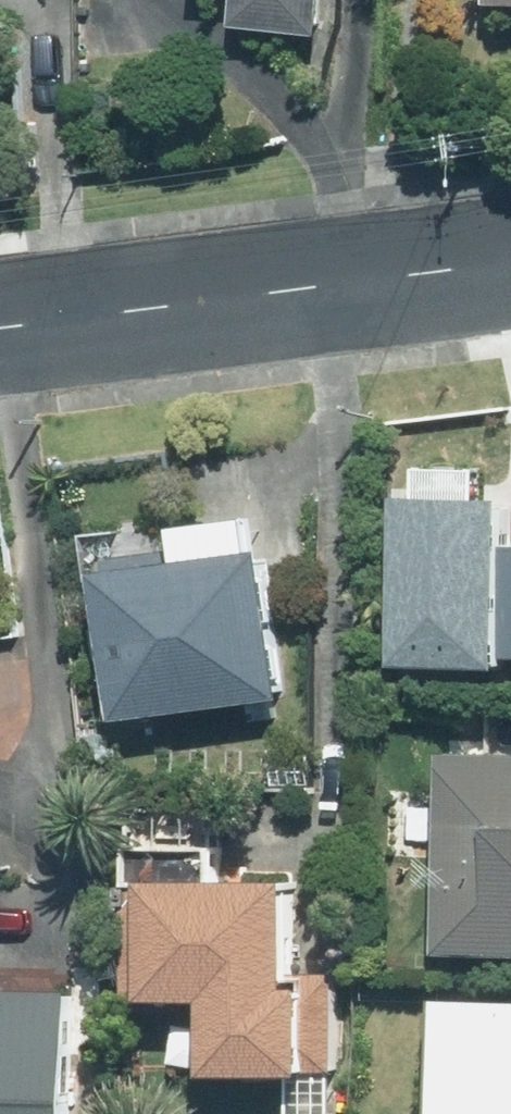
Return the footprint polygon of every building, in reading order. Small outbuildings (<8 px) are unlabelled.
[(234,28),(322,38),(326,0),(237,0),(234,28)] [(493,12),(510,12),(510,0),(494,0),(493,12)] [(380,659),(489,665),(490,652),(510,653),(510,547),(486,546),(488,499),(389,493),(380,659)] [(261,539),(95,561),(116,716),(281,695),(261,539)] [(438,949),(510,951),(510,750),(444,748),(438,949)] [(290,882),(136,881),(136,990),(212,991),(211,1068),(299,1068),(300,982),(289,982),(290,882)] [(69,994),(0,992),(0,1113),(65,1113),(69,994)] [(438,993),(434,1113),(510,1113),(510,995),(438,993)]
